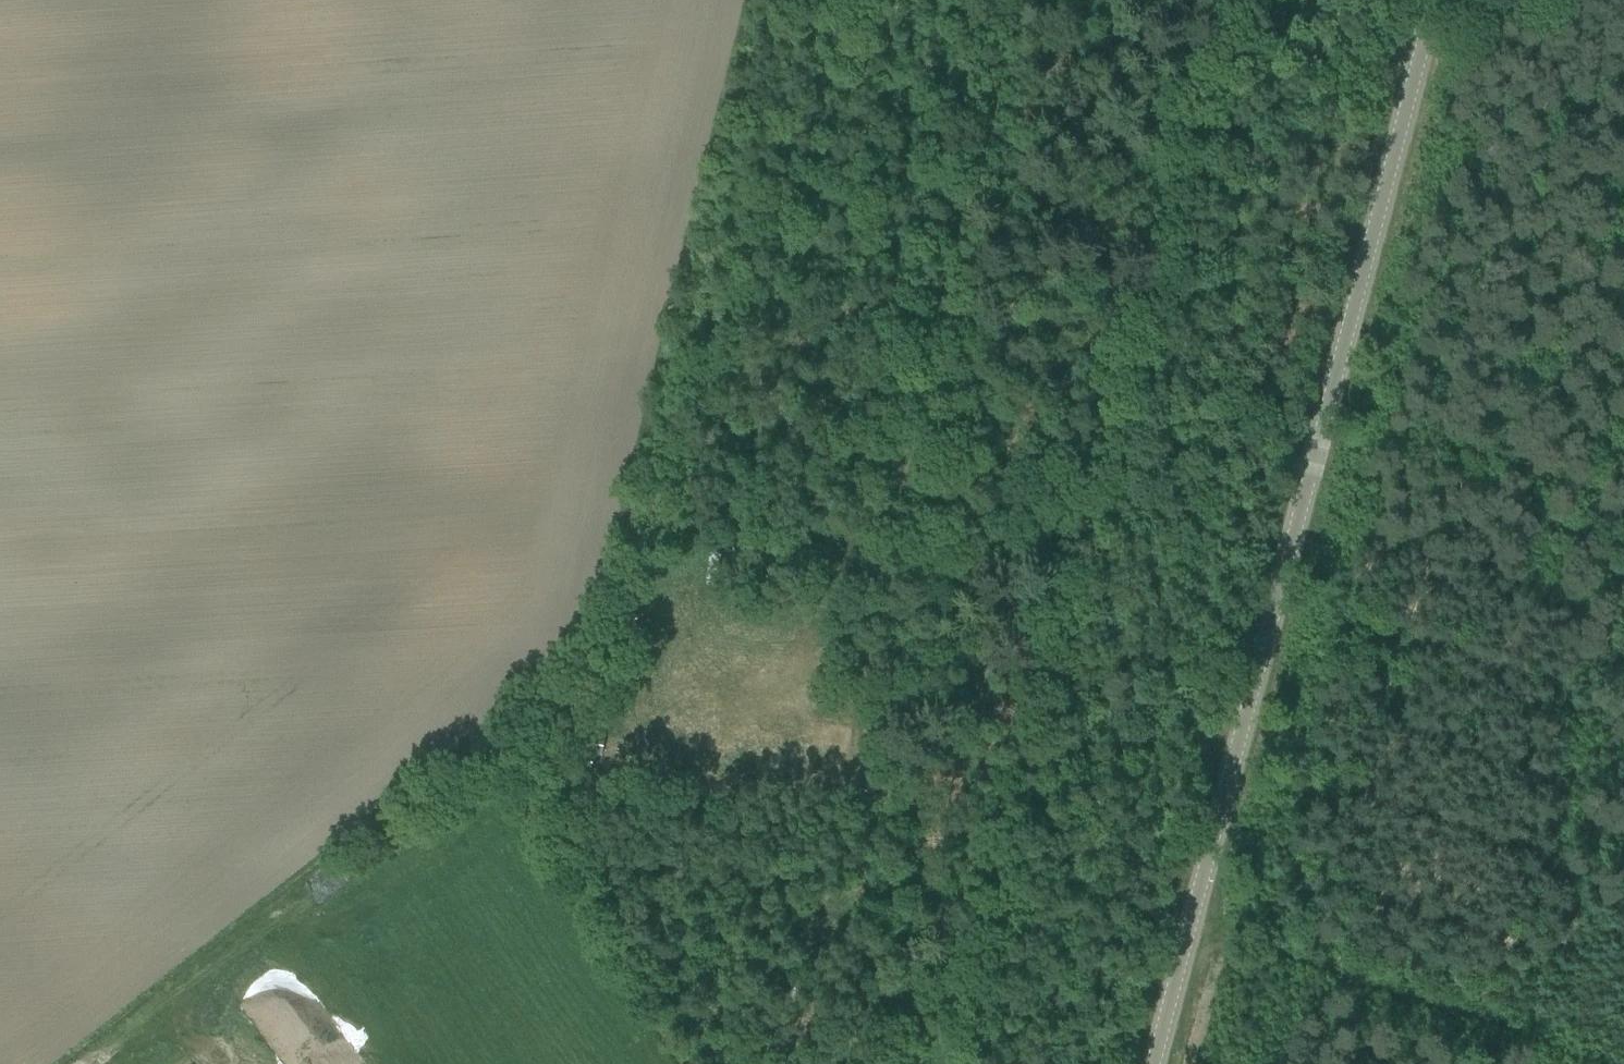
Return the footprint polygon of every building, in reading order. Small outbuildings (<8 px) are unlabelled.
[(552,746),(601,757),(605,738),(555,729),(552,746)]
